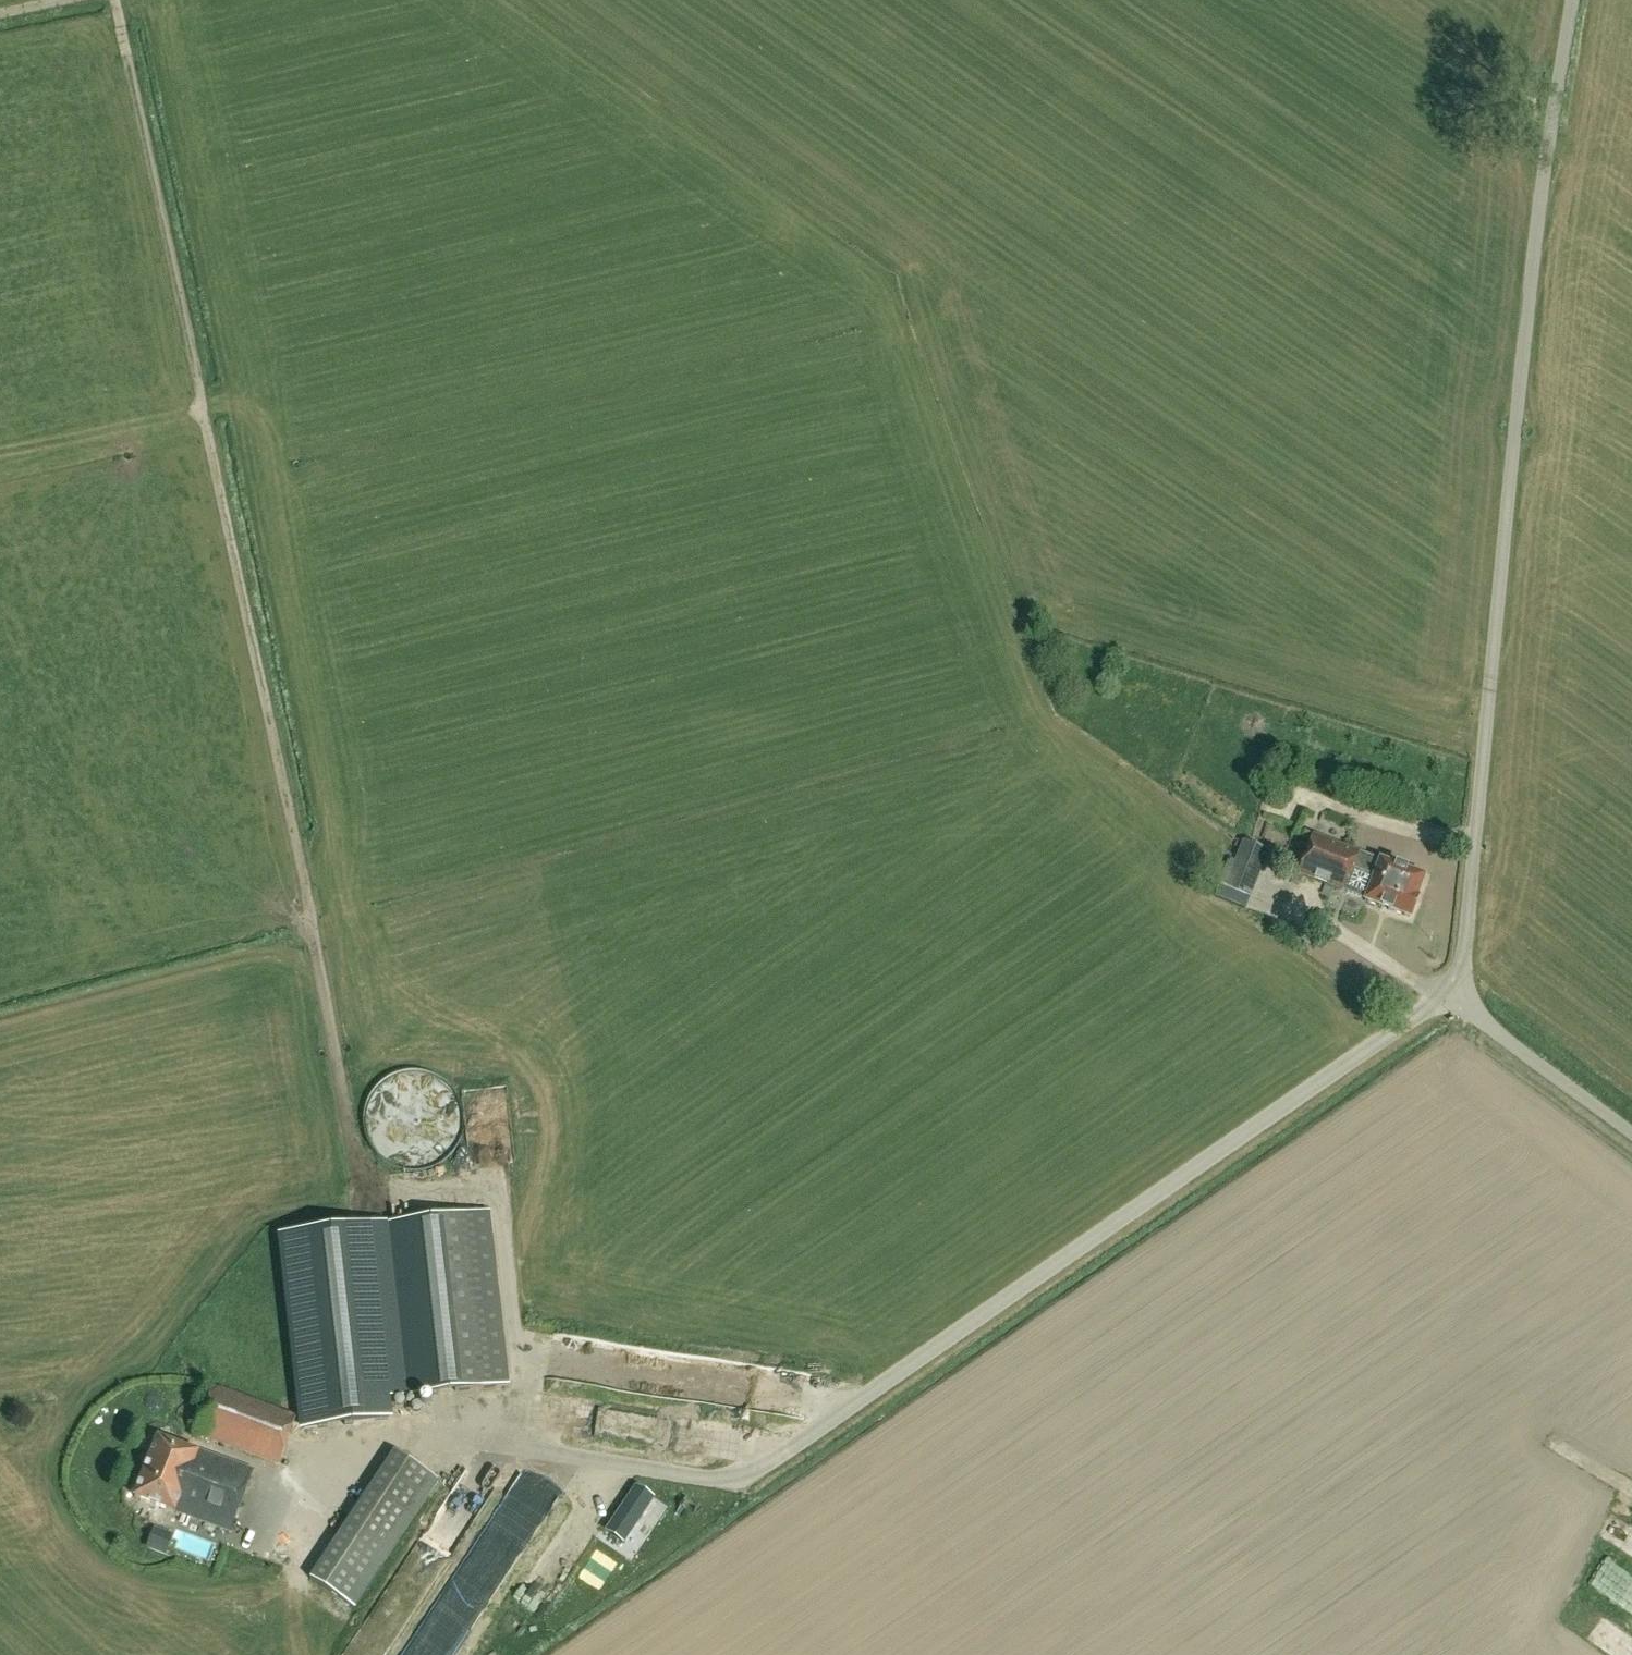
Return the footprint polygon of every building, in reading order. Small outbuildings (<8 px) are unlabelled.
[(1423,877),(1380,860),(1359,853),(1313,835),(1297,875),(1343,893),(1352,871),(1372,879),(1364,901),(1407,918),(1423,877)] [(1250,899),(1269,851),(1242,841),(1234,861),(1229,859),(1221,881),(1224,883),(1222,888),(1250,899)] [(297,1235),(284,1237),(284,1240),(286,1256),(305,1429),(390,1420),(385,1376),(388,1376),(391,1400),(510,1386),(490,1213),(465,1216),(455,1217),(440,1219),(371,1227),(297,1235)] [(296,1415),(212,1384),(194,1434),(278,1465),(296,1415)] [(158,1438),(135,1497),(175,1512),(228,1532),(251,1473),(198,1453),(197,1453),(158,1438)] [(395,1451),(311,1579),(326,1588),(355,1608),(366,1591),(439,1480),(395,1451)] [(606,1532),(621,1542),(651,1498),(635,1488),(606,1532)] [(174,1535),(156,1528),(148,1548),(166,1555),(174,1535)] [(1631,1556),(1631,1528),(1620,1549),(1631,1556)] [(1631,1595),(1631,1578),(1614,1567),(1613,1570),(1595,1559),(1585,1576),(1628,1602),(1631,1595)] [(1631,1641),(1631,1634),(1596,1611),(1581,1634),(1614,1654),(1623,1654),(1631,1641)] [(480,1647),(474,1631),(444,1643),(449,1654),(460,1654),(480,1647)]
